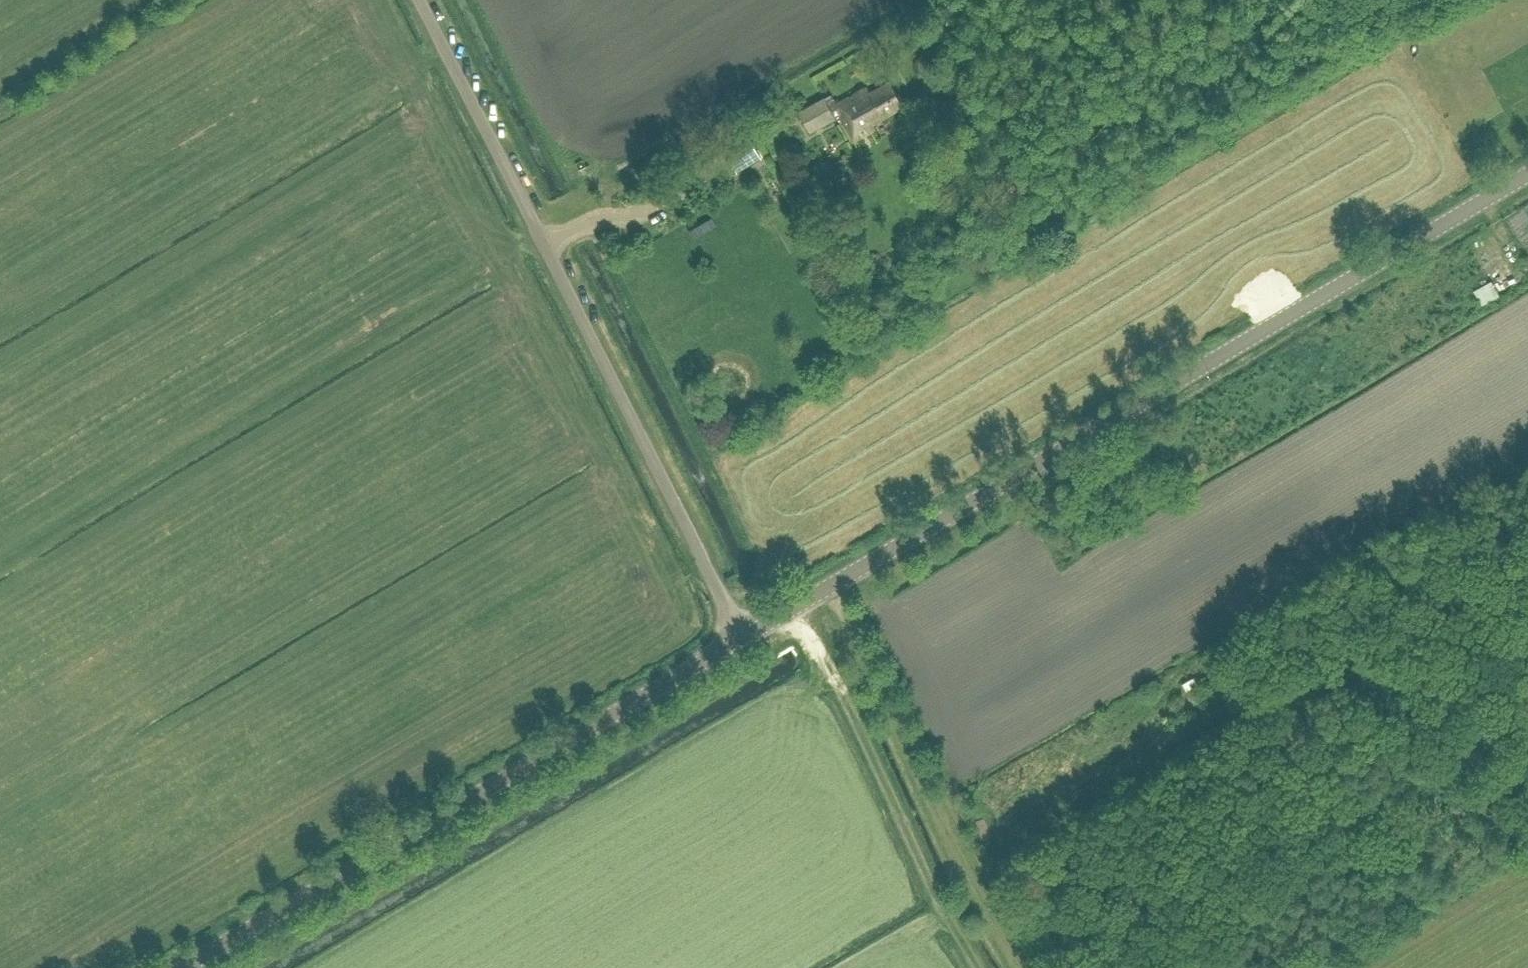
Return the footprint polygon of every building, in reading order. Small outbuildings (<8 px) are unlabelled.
[(873,123),(904,106),(890,82),(871,93),(868,87),(837,104),(835,100),(827,104),(824,99),(800,111),(811,132),(835,119),(835,118),(842,114),(855,139),(876,128),(873,123)] [(738,173),(762,158),(748,134),(723,149),(738,173)]
